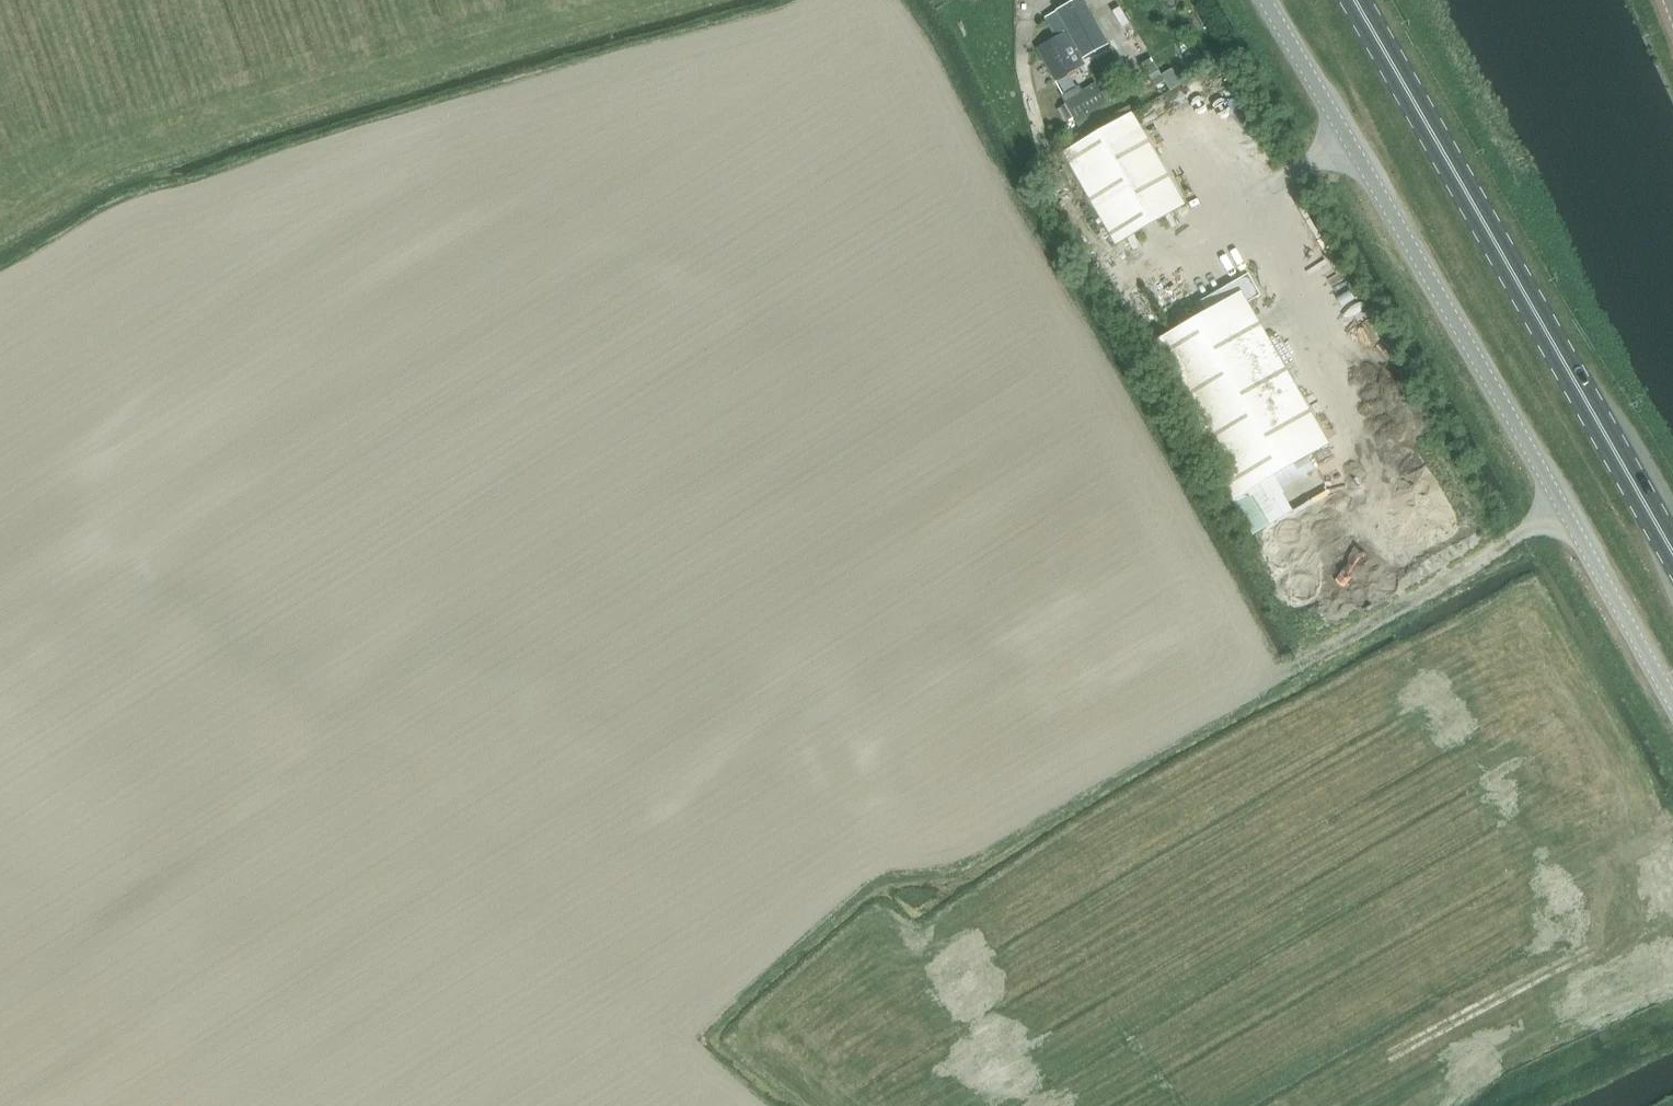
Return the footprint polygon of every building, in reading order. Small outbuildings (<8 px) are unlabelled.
[(1051,21),(1048,23),(1057,36),(1036,50),(1055,84),(1087,66),(1084,61),(1108,47),(1082,0),(1076,0),(1060,8),(1061,11),(1049,17),(1051,21)] [(1171,71),(1162,76),(1170,91),(1180,86),(1171,71)] [(1061,98),(1081,136),(1092,130),(1086,119),(1107,107),(1096,86),(1079,94),(1077,90),(1061,98)] [(1185,207),(1184,205),(1133,116),(1062,156),(1114,247),(1185,207)] [(1202,315),(1145,348),(1233,500),(1329,444),(1253,314),(1255,313),(1258,300),(1256,297),(1260,295),(1248,274),(1195,304),(1202,315)]
